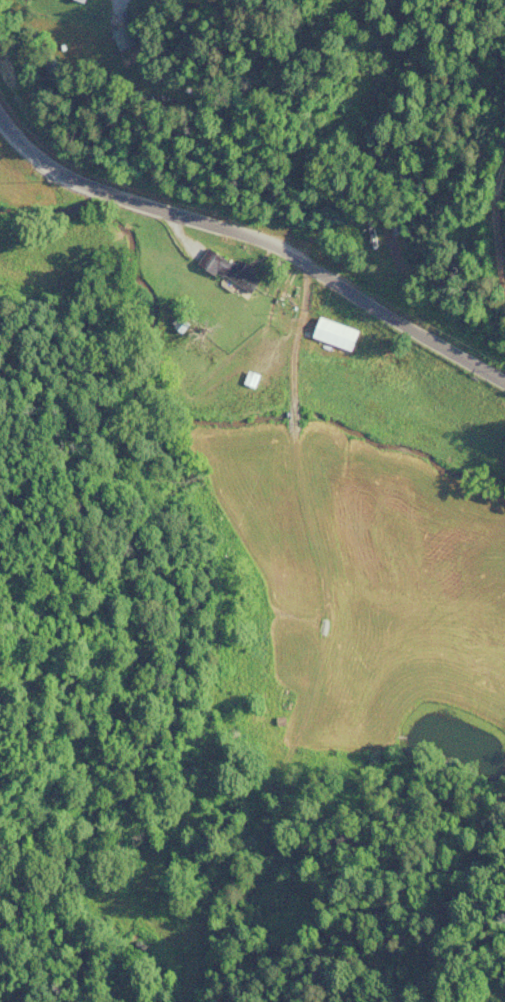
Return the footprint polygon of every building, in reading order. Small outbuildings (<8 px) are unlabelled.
[(100,30),(107,50),(116,46),(109,27),(100,30)] [(219,272),(240,294),(255,280),(234,258),(219,272)] [(341,353),(351,333),(314,314),(304,334),(341,353)]
